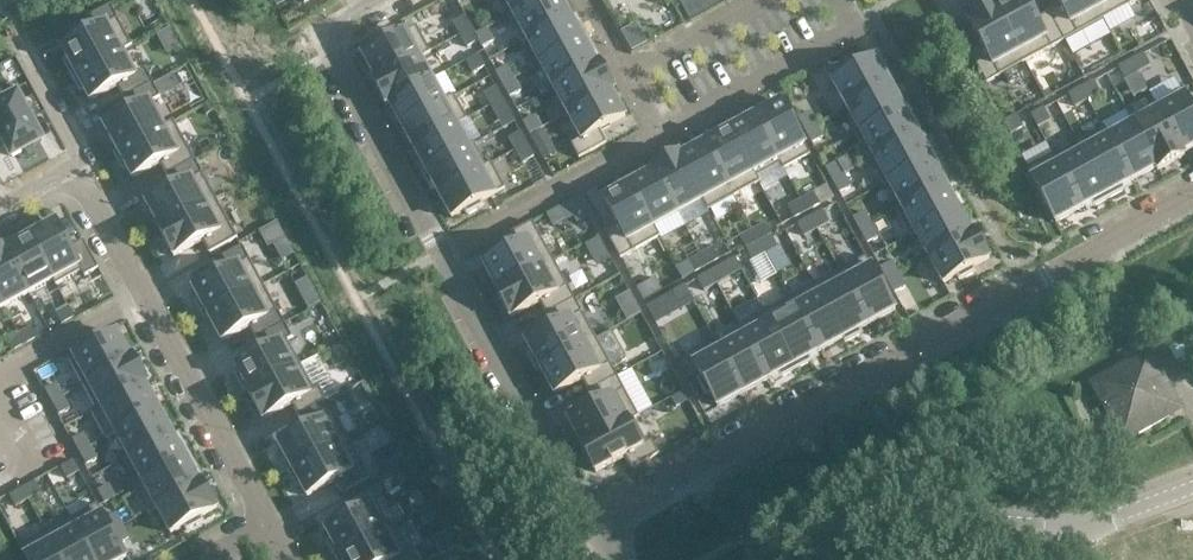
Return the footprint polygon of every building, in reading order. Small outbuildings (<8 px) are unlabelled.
[(512,15),(539,0),(505,0),(512,15)] [(512,15),(526,39),(570,16),(561,0),(539,0),(512,15)] [(679,3),(689,20),(706,11),(700,0),(685,0),(679,3)] [(995,7),(1020,52),(1044,39),(1050,49),(1064,41),(1049,14),(1036,21),(1025,0),(1008,0),(995,7)] [(1061,7),(1049,14),(1064,41),(1078,33),(1073,24),(1097,10),(1092,0),(1058,0),(1061,7)] [(1097,10),(1116,0),(1092,0),(1097,10)] [(121,50),(108,26),(118,20),(110,6),(83,21),(89,33),(61,49),(68,61),(64,63),(72,79),(76,76),(76,75),(121,50)] [(994,6),(968,20),(984,49),(971,56),(986,84),(1001,76),(995,66),(1020,52),(995,7),(994,6)] [(465,16),(453,22),(460,35),(472,29),(465,16)] [(570,16),(526,39),(540,64),(587,38),(579,23),(575,25),(570,16)] [(636,23),(622,30),(633,50),(647,43),(636,23)] [(416,27),(362,56),(376,81),(419,57),(429,52),(416,27)] [(487,28),(475,35),(478,41),(482,47),(494,41),(487,28)] [(472,29),(460,35),(467,47),(478,41),(475,35),(472,29)] [(587,38),(540,64),(554,89),(597,66),(592,56),(596,54),(587,38)] [(145,69),(135,75),(121,50),(76,75),(76,76),(90,101),(118,86),(125,98),(152,83),(145,69)] [(1144,54),(1131,61),(1137,72),(1149,65),(1144,54)] [(477,55),(466,61),(473,74),(485,67),(477,55)] [(376,81),(373,82),(385,105),(388,103),(432,80),(419,57),(376,81)] [(876,58),(832,82),(846,108),(890,84),(876,58)] [(1131,61),(1119,68),(1124,79),(1137,72),(1131,61)] [(597,66),(554,89),(567,114),(611,91),(613,89),(600,64),(597,66)] [(507,66),(496,72),(502,85),(514,79),(507,66)] [(514,79),(502,85),(509,97),(521,91),(514,79)] [(432,80),(388,103),(401,126),(444,102),(432,80)] [(1094,82),(1081,88),(1087,99),(1099,92),(1094,82)] [(164,128),(150,103),(160,98),(152,83),(125,98),(132,111),(104,126),(117,151),(118,152),(164,128)] [(890,84),(846,108),(860,133),(904,109),(890,84)] [(495,87),(484,93),(491,106),(502,99),(495,87)] [(1081,88),(1069,95),(1074,106),(1087,99),(1081,88)] [(611,91),(567,114),(582,141),(625,117),(611,91)] [(1158,110),(1182,154),(1192,148),(1192,112),(1184,96),(1158,110)] [(5,143),(12,157),(41,141),(17,97),(0,106),(0,146),(5,143)] [(444,102),(401,126),(413,148),(456,125),(466,119),(454,97),(444,102)] [(502,99),(491,106),(498,118),(509,112),(502,99)] [(781,102),(754,116),(778,159),(804,145),(781,102)] [(1043,108),(1031,115),(1037,126),(1049,119),(1043,108)] [(904,109),(860,133),(874,158),(917,134),(904,109)] [(1158,110),(1133,124),(1157,167),(1158,170),(1183,157),(1182,154),(1158,110)] [(809,113),(798,118),(805,131),(815,125),(809,113)] [(534,116),(523,122),(530,135),(541,128),(534,116)] [(743,117),(727,126),(753,173),(778,159),(754,116),(745,121),(743,117)] [(1014,117),(1001,124),(1008,135),(1020,128),(1014,117)] [(1133,124),(1108,138),(1132,181),(1157,167),(1133,124)] [(456,125),(413,148),(425,171),(469,147),(456,125)] [(815,125),(805,131),(812,143),(822,138),(815,125)] [(714,138),(704,143),(728,187),(753,173),(727,126),(711,134),(714,138)] [(187,147),(177,152),(164,128),(118,152),(117,151),(113,153),(122,169),(126,167),(132,179),(161,163),(167,176),(195,161),(187,147)] [(542,130),(531,136),(537,148),(548,141),(542,130)] [(520,132),(509,138),(515,151),(527,144),(520,132)] [(917,134),(874,158),(887,183),(935,157),(927,142),(922,144),(917,134)] [(1108,138),(1083,151),(1109,199),(1125,190),(1122,186),(1132,181),(1108,138)] [(704,143),(679,157),(703,200),(728,187),(704,143)] [(527,144),(515,151),(522,163),(534,157),(527,144)] [(469,147),(425,171),(437,193),(486,167),(473,145),(469,147)] [(1083,151),(1058,165),(1082,208),(1091,203),(1093,207),(1109,199),(1083,151)] [(678,154),(653,168),(654,171),(678,214),(703,200),(679,157),(678,154)] [(935,157),(887,183),(901,208),(945,184),(939,175),(944,173),(935,157)] [(193,180),(203,175),(195,161),(167,176),(174,188),(146,204),(160,229),(161,230),(206,205),(193,180)] [(836,163),(825,168),(832,181),(843,175),(836,163)] [(486,167),(437,193),(451,218),(505,189),(491,164),(486,167)] [(1058,165),(1032,179),(1055,223),(1082,208),(1058,165)] [(654,171),(629,184),(653,228),(678,214),(654,171)] [(843,175),(832,181),(839,193),(850,188),(843,175)] [(629,184),(603,199),(627,242),(653,228),(629,184)] [(945,184),(901,208),(915,233),(958,209),(945,184)] [(813,194),(801,201),(807,212),(819,205),(813,194)] [(577,197),(546,214),(553,228),(573,217),(577,224),(588,218),(577,197)] [(801,201),(788,208),(794,218),(807,212),(801,201)] [(210,253),(237,238),(229,224),(219,230),(206,205),(161,230),(160,229),(159,229),(174,257),(203,241),(210,253)] [(958,209),(915,233),(929,258),(972,234),(958,209)] [(823,211),(810,218),(816,228),(828,222),(823,211)] [(863,213),(853,218),(859,231),(870,225),(863,213)] [(810,218),(798,225),(803,235),(816,228),(810,218)] [(80,266),(56,222),(30,237),(54,280),(80,266)] [(511,250),(483,265),(498,291),(543,266),(553,261),(540,236),(532,222),(504,237),(511,250)] [(765,224),(752,231),(758,242),(771,235),(765,224)] [(870,225),(859,231),(866,243),(877,237),(870,225)] [(752,231),(740,238),(746,249),(758,242),(752,231)] [(972,234),(929,258),(943,284),(957,277),(959,281),(975,272),(973,268),(989,259),(975,233),(972,234)] [(771,235),(758,242),(764,253),(777,246),(771,235)] [(5,250),(29,294),(54,280),(30,237),(6,250),(5,250)] [(758,242),(746,249),(752,260),(764,253),(758,242)] [(780,246),(766,253),(778,274),(791,267),(780,246)] [(4,307),(29,294),(5,250),(6,250),(5,247),(0,250),(0,301),(4,307)] [(250,261),(242,247),(214,262),(221,274),(193,289),(200,301),(196,304),(204,319),(208,317),(208,316),(253,291),(239,266),(250,261)] [(713,249),(701,255),(707,266),(719,259),(713,249)] [(765,254),(750,263),(761,283),(776,275),(765,254)] [(701,255),(688,262),(694,273),(707,266),(701,255)] [(867,259),(840,273),(869,325),(895,310),(867,259)] [(498,291),(496,292),(510,318),(540,302),(547,315),(574,300),(566,286),(553,261),(543,266),(498,291)] [(891,262),(880,268),(887,281),(898,275),(891,262)] [(723,266),(710,272),(716,283),(728,276),(723,266)] [(710,272),(698,279),(703,290),(716,283),(710,272)] [(840,273),(815,287),(844,338),(869,325),(840,273)] [(898,275),(887,281),(894,293),(904,287),(898,275)] [(655,278),(635,289),(642,301),(662,290),(655,278)] [(685,286),(672,293),(679,304),(691,298),(685,286)] [(815,287),(790,300),(819,352),(844,338),(815,287)] [(284,324),(276,310),(266,315),(253,291),(208,316),(208,317),(222,342),(250,326),(257,339),(284,324)] [(74,318),(87,311),(81,300),(69,307),(74,318)] [(554,327),(526,343),(531,353),(527,355),(536,371),(540,369),(585,344),(595,338),(582,314),(574,300),(547,315),(554,327)] [(790,300),(765,314),(796,370),(812,361),(809,357),(819,352),(790,300)] [(56,314),(62,324),(74,318),(69,307),(56,314)] [(765,314),(740,328),(745,336),(769,379),(778,374),(780,378),(796,370),(765,314)] [(295,368),(282,344),(292,338),(284,324),(257,339),(264,352),(236,367),(249,392),(250,393),(295,368)] [(24,345),(37,338),(31,328),(19,335),(24,345)] [(79,346),(65,354),(83,386),(88,383),(131,359),(131,358),(117,333),(103,340),(101,336),(85,345),(87,349),(82,352),(79,346)] [(6,341),(12,352),(24,345),(19,335),(6,341)] [(745,336),(720,350),(744,393),(769,379),(745,336)] [(585,344),(540,369),(554,395),(582,380),(589,392),(617,377),(609,363),(595,338),(585,344)] [(715,341),(689,356),(717,407),(744,393),(720,350),(715,341)] [(1183,410),(1149,349),(1089,383),(1123,443),(1168,418),(1183,410)] [(131,359),(88,383),(101,408),(145,384),(145,385),(148,384),(133,356),(131,358),(131,359)] [(327,402),(319,387),(309,393),(295,368),(250,393),(249,392),(248,393),(263,420),(292,404),(299,416),(327,402)] [(596,405),(568,420),(582,446),(628,421),(632,419),(638,416),(624,391),(617,377),(589,392),(596,405)] [(55,384),(45,390),(52,402),(62,397),(55,384)] [(145,384),(101,408),(115,433),(159,409),(145,385),(145,384)] [(682,392),(671,398),(676,408),(687,402),(682,392)] [(52,402),(59,415),(69,409),(62,397),(52,402)] [(324,421),(334,416),(327,402),(299,416),(306,429),(278,444),(292,469),(292,471),(338,446),(324,421)] [(172,434),(159,409),(115,433),(129,458),(172,434)] [(582,446),(581,447),(595,473),(625,457),(632,470),(659,455),(651,440),(646,443),(632,419),(628,421),(582,446)] [(79,452),(90,447),(83,434),(72,440),(79,452)] [(190,457),(182,441),(177,443),(172,434),(129,458),(142,483),(190,457)] [(342,494),(369,479),(361,465),(351,470),(338,446),(292,471),(292,469),(287,471),(296,487),(300,485),(307,497),(335,481),(342,494)] [(86,465),(96,459),(90,447),(79,452),(86,465)] [(399,448),(374,461),(383,477),(407,463),(399,448)] [(194,475),(199,472),(190,457),(142,483),(156,508),(200,484),(199,483),(194,475)] [(72,461),(60,467),(66,479),(78,473),(72,461)] [(393,475),(381,481),(385,489),(397,483),(393,475)] [(200,518),(217,509),(202,481),(199,483),(200,484),(156,508),(170,534),(184,526),(187,531),(203,522),(200,518)] [(28,500),(40,493),(34,482),(22,489),(28,500)] [(105,503),(115,498),(108,485),(98,491),(105,503)] [(371,507),(381,501),(374,487),(346,502),(353,515),(325,530),(339,555),(339,556),(385,531),(371,507)] [(10,496),(15,506),(28,500),(22,489),(10,496)] [(122,526),(115,514),(105,519),(112,532),(122,526)] [(93,559),(123,559),(126,558),(119,544),(112,532),(105,519),(103,515),(76,529),(93,559)] [(119,544),(129,539),(122,526),(112,532),(119,544)] [(61,559),(93,559),(76,529),(51,543),(61,559)] [(408,551),(398,556),(385,531),(339,556),(339,555),(334,557),(336,559),(413,559),(408,551)] [(27,559),(61,559),(51,543),(25,557),(27,559)]
